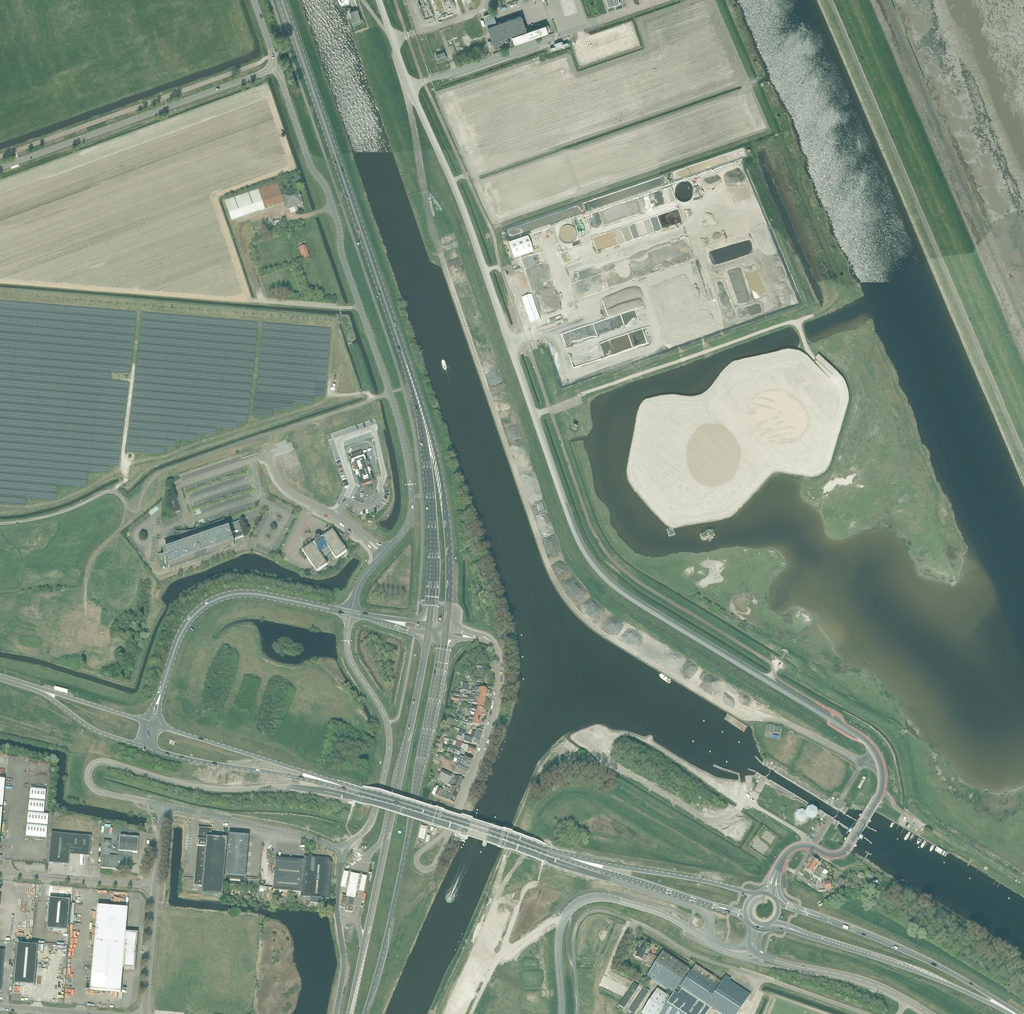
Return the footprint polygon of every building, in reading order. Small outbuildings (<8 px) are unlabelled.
[(357,23),(366,21),(364,9),(355,11),(357,23)] [(511,35),(526,30),(521,15),(488,27),(495,48),(510,43),(507,36),(511,35)] [(515,42),(535,35),(533,29),(513,36),(515,42)] [(561,41),(555,43),(554,44),(555,46),(550,48),(551,51),(569,45),(568,42),(563,43),(562,41),(561,41)] [(436,54),(438,62),(447,59),(444,51),(436,54)] [(277,183),(225,201),(232,221),(284,203),(277,183)] [(284,203),(286,210),(290,209),(291,213),(299,211),(297,206),(303,204),(298,190),(282,195),(284,203)] [(514,259),(533,252),(528,237),(509,243),(514,259)] [(303,262),(310,259),(306,246),(299,248),(303,262)] [(522,281),(523,293),(529,293),(528,291),(531,290),(530,279),(526,280),(522,281)] [(540,320),(538,313),(531,295),(522,298),(531,323),(540,320)] [(361,451),(351,455),(352,456),(352,457),(353,458),(353,459),(354,460),(353,460),(354,463),(354,462),(357,471),(356,472),(359,479),(360,483),(361,482),(361,484),(361,485),(362,486),(363,485),(371,482),(372,482),(373,482),(373,481),(372,480),(368,468),(364,454),(363,454),(361,451)] [(233,540),(244,537),(239,521),(234,523),(235,523),(233,524),(232,524),(229,525),(230,525),(231,527),(227,528),(226,526),(227,526),(227,525),(221,527),(219,528),(220,529),(220,528),(222,533),(199,541),(198,538),(192,540),(193,543),(183,546),(164,553),(165,556),(159,558),(158,555),(161,567),(165,566),(164,564),(166,563),(167,568),(168,567),(167,566),(233,544),(234,545),(233,540)] [(220,529),(219,528),(221,527),(220,523),(192,532),(179,533),(183,546),(193,543),(192,540),(198,538),(199,541),(222,533),(220,528),(220,529)] [(713,529),(700,534),(702,539),(703,539),(704,540),(708,538),(709,541),(712,540),(712,539),(714,538),(714,536),(715,535),(713,529)] [(336,559),(347,552),(333,530),(319,540),(318,538),(315,540),(316,541),(302,551),(317,572),(328,565),(324,559),(332,553),(336,559)] [(481,718),(483,714),(467,709),(466,711),(475,714),(474,716),(481,718)] [(465,718),(465,720),(466,721),(468,721),(467,723),(468,724),(477,726),(479,727),(480,722),(469,719),(466,718),(465,718)] [(481,734),(475,732),(472,731),(471,737),(469,736),(469,737),(479,741),(481,734)] [(479,741),(469,737),(465,736),(463,741),(472,744),(472,743),(478,745),(479,741)] [(462,744),(461,747),(465,749),(464,751),(474,754),(476,748),(474,748),(466,745),(462,744)] [(458,758),(456,763),(458,764),(461,766),(469,769),(471,763),(459,758),(458,758)] [(469,769),(461,766),(458,764),(454,772),(465,777),(469,769)] [(452,777),(452,775),(442,771),(440,776),(438,780),(448,785),(452,777)] [(452,777),(448,785),(450,786),(449,789),(458,793),(460,790),(464,780),(455,776),(454,775),(452,775),(452,777)] [(33,789),(29,834),(50,836),(52,813),(48,812),(50,788),(33,786),(32,789),(33,789)] [(449,789),(445,787),(440,797),(454,803),(458,793),(449,789)] [(807,812),(806,812),(803,810),(798,811),(796,815),(797,819),(801,822),(805,821),(808,817),(810,815),(812,817),(814,816),(816,814),(815,811),(813,810),(810,810),(809,812),(807,812)] [(490,825),(486,835),(483,843),(482,844),(483,845),(484,846),(485,846),(486,845),(486,844),(494,827),(494,826),(493,825),(493,824),(492,824),(491,824),(490,825)] [(211,838),(212,828),(199,827),(198,841),(199,841),(199,845),(197,845),(194,885),(203,886),(202,893),(218,895),(223,895),(223,885),(226,848),(227,848),(227,838),(223,838),(223,839),(211,838)] [(90,852),(91,837),(51,833),(49,863),(69,865),(70,850),(90,852)] [(226,865),(247,867),(249,839),(249,836),(236,835),(234,835),(229,834),(226,865)] [(139,838),(138,838),(120,836),(119,851),(119,856),(110,855),(110,850),(111,850),(111,841),(104,840),(101,868),(116,869),(116,870),(121,872),(119,871),(120,869),(121,869),(131,870),(132,852),(137,853),(139,838)] [(274,886),(273,890),(301,893),(301,897),(306,897),(306,899),(308,903),(310,903),(312,903),(321,904),(321,900),(321,899),(321,898),(329,899),(330,883),(330,882),(330,879),(331,879),(332,863),(328,858),(324,858),(321,858),(312,857),(309,857),(308,857),(304,856),(304,860),(296,860),(292,860),(292,859),(282,858),(282,859),(278,858),(276,858),(275,874),(275,878),(274,878),(274,882),(274,886)] [(809,865),(823,873),(824,870),(820,867),(819,868),(817,867),(820,864),(812,859),(809,865)] [(226,865),(226,875),(245,877),(246,877),(247,867),(226,865)] [(820,878),(823,873),(809,865),(806,869),(813,874),(814,873),(818,875),(817,876),(820,878)] [(367,877),(344,872),(341,887),(348,889),(346,897),(355,899),(357,891),(364,892),(367,877)] [(245,887),(245,877),(226,875),(225,885),(245,887)] [(840,887),(844,881),(840,878),(836,884),(840,887)] [(348,894),(347,897),(342,896),(340,907),(345,908),(344,911),(353,912),(354,907),(355,907),(355,906),(357,897),(356,896),(348,894)] [(68,931),(70,900),(50,898),(47,929),(68,931)] [(126,932),(128,908),(98,906),(91,990),(121,992),(123,968),(135,969),(138,933),(126,932)] [(35,986),(38,946),(18,944),(14,984),(35,986)] [(646,950),(636,946),(634,951),(637,952),(635,957),(642,960),(642,959),(647,961),(645,965),(652,968),(644,980),(648,983),(651,979),(668,990),(665,994),(657,989),(641,1013),(642,1013),(708,1013),(711,1008),(720,1013),(738,1013),(750,995),(729,982),(731,979),(725,975),(721,982),(716,979),(717,977),(713,975),(712,976),(695,965),(691,971),(690,970),(689,969),(687,968),(662,952),(660,956),(659,958),(649,953),(647,956),(644,955),(646,950)] [(551,961),(556,954),(551,951),(546,957),(551,961)] [(634,983),(619,1005),(624,1008),(639,986),(634,983)] [(644,987),(629,1010),(634,1013),(649,990),(644,987)]
